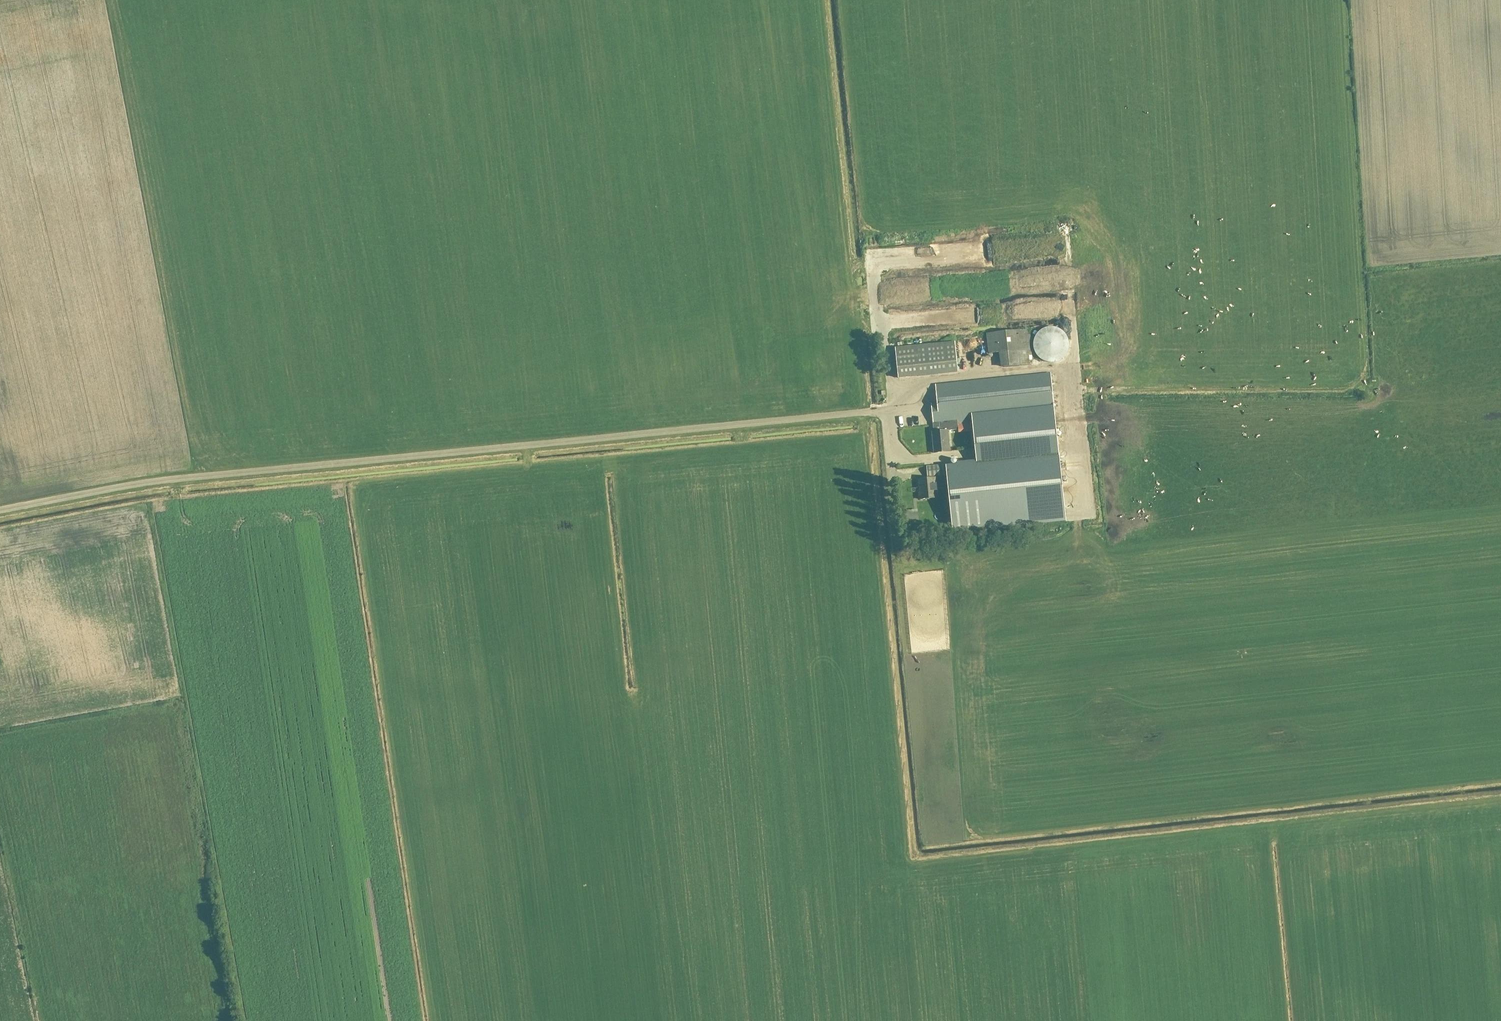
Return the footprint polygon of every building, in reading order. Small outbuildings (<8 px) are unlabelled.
[(930,285),(911,283),(910,293),(929,295),(930,285)] [(1055,329),(1050,328),(1047,329),(1043,331),(1041,332),(1038,334),(1037,336),(1035,338),(1034,341),(1033,346),(1034,351),(1035,353),(1037,358),(1042,361),(1044,362),(1047,363),(1050,364),(1053,364),(1057,363),(1059,361),(1063,359),(1066,355),(1067,351),(1068,349),(1068,345),(1068,343),(1067,340),(1066,337),(1063,333),(1060,331),(1055,329)] [(1000,368),(1030,365),(1026,330),(986,334),(988,355),(999,354),(1000,368)] [(898,379),(958,373),(954,343),(895,349),(898,379)] [(957,425),(972,423),(977,466),(1058,458),(1050,374),(935,386),(937,404),(931,405),(934,433),(932,433),(934,454),(950,452),(948,432),(958,431),(957,425)] [(927,477),(943,476),(942,466),(926,467),(927,477)] [(920,501),(937,499),(935,479),(918,481),(920,501)]
